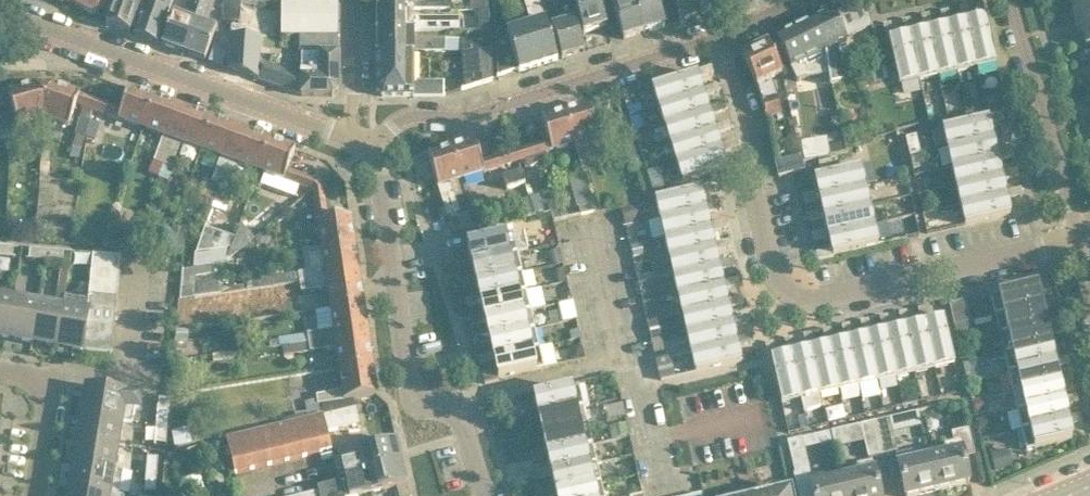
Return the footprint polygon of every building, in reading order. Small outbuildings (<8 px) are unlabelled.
[(64,1),(96,16),(104,0),(65,0),(64,1)] [(106,25),(129,34),(142,0),(115,0),(106,25)] [(158,9),(146,4),(135,36),(157,44),(165,24),(174,0),(161,0),(158,9)] [(182,53),(202,0),(190,0),(184,17),(173,14),(162,45),(182,53)] [(182,53),(205,61),(216,30),(205,26),(215,0),(202,0),(182,53)] [(449,11),(449,0),(377,0),(377,10),(414,10),(444,11),(449,11)] [(469,10),(477,10),(477,11),(489,11),(489,10),(488,10),(487,0),(469,0),(469,10)] [(531,26),(507,33),(507,34),(494,38),(497,77),(518,70),(519,72),(557,60),(538,0),(523,0),(531,26)] [(561,59),(584,52),(568,0),(554,0),(562,23),(551,27),(561,59)] [(583,34),(607,27),(598,0),(573,0),(583,34)] [(623,40),(645,33),(635,0),(611,0),(623,40)] [(645,33),(665,26),(657,0),(635,0),(645,33)] [(679,22),(702,15),(698,0),(672,0),(679,22)] [(702,15),(717,8),(714,0),(698,0),(702,15)] [(717,8),(731,2),(730,0),(714,0),(717,8)] [(1077,25),(1089,22),(1089,0),(1080,0),(1075,1),(1076,2),(1071,3),(1077,25)] [(227,2),(227,19),(251,19),(251,3),(227,2)] [(338,2),(301,2),(281,2),(281,36),(338,36),(338,2)] [(963,23),(966,23),(977,68),(996,63),(986,18),(971,22),(967,6),(960,8),(963,23)] [(459,32),(459,19),(413,19),(414,10),(377,10),(377,32),(414,32),(459,32)] [(477,32),(489,31),(489,11),(477,11),(477,32)] [(947,27),(958,72),(977,68),(966,23),(963,23),(952,26),(948,11),(940,12),(944,28),(947,27)] [(812,22),(825,50),(831,85),(842,80),(836,46),(847,41),(833,12),(812,22)] [(928,31),(938,76),(958,72),(947,27),(944,28),(933,30),(929,15),(921,17),(925,32),(928,31)] [(906,36),(908,36),(919,81),(938,76),(928,31),(925,32),(913,35),(910,19),(902,21),(906,36)] [(825,121),(839,118),(831,85),(825,50),(812,22),(777,39),(790,68),(813,57),(819,88),(825,121)] [(1077,25),(1079,33),(1083,32),(1086,48),(1089,47),(1089,22),(1077,25)] [(889,41),(899,85),(919,81),(908,36),(906,36),(895,39),(891,24),(883,25),(887,41),(889,41)] [(444,41),(413,41),(414,32),(377,32),(377,53),(413,53),(444,53),(444,41)] [(229,48),(227,69),(259,81),(260,63),(261,47),(243,46),(244,38),(230,37),(229,48)] [(468,42),(462,42),(464,90),(483,84),(480,68),(480,51),(476,52),(476,45),(468,46),(468,42)] [(782,74),(767,43),(742,55),(757,86),(767,119),(776,116),(777,121),(783,119),(770,78),(782,74)] [(480,68),(483,84),(493,81),(492,51),(480,51),(480,68)] [(413,83),(413,74),(413,53),(377,53),(377,91),(382,97),(444,96),(444,83),(413,83)] [(300,78),(260,63),(259,81),(301,96),(333,97),(338,91),(338,54),(316,54),(300,54),(300,78)] [(703,92),(702,90),(698,79),(714,74),(711,67),(696,72),(696,74),(652,87),(658,107),(703,92)] [(866,87),(881,83),(876,68),(862,72),(864,78),(866,87)] [(0,96),(0,106),(11,103),(18,125),(40,118),(43,118),(44,85),(35,85),(0,96)] [(108,106),(53,85),(44,85),(43,118),(48,118),(69,125),(76,104),(82,107),(75,135),(95,140),(99,125),(88,122),(92,110),(105,115),(108,106)] [(703,92),(658,107),(665,126),(709,111),(708,109),(704,98),(720,93),(717,86),(702,90),(703,92)] [(122,111),(108,106),(105,115),(144,129),(155,98),(130,89),(122,111)] [(164,136),(149,175),(158,178),(184,109),(155,98),(144,129),(164,136)] [(708,109),(709,111),(665,126),(670,144),(715,130),(714,127),(710,117),(725,112),(723,104),(708,109)] [(573,144),(580,168),(583,175),(584,175),(596,171),(586,140),(597,137),(587,105),(564,113),(574,144),(573,144)] [(158,178),(167,181),(181,142),(201,150),(212,119),(184,109),(158,178)] [(527,169),(547,163),(544,153),(573,144),(574,144),(564,113),(541,120),(548,142),(515,153),(518,162),(524,160),(527,169)] [(988,119),(943,129),(948,148),(993,138),(992,135),(990,124),(1005,120),(1003,113),(987,116),(988,119)] [(221,157),(212,183),(221,186),(241,130),(212,119),(201,150),(221,157)] [(12,136),(8,121),(0,123),(0,139),(12,136)] [(714,127),(715,130),(670,144),(677,163),(721,149),(720,146),(716,135),(731,130),(729,123),(714,127)] [(229,207),(234,191),(229,189),(239,163),(259,170),(270,140),(241,130),(221,186),(215,202),(229,207)] [(615,136),(624,165),(636,161),(628,132),(615,136)] [(1009,139),(1008,132),(992,135),(993,138),(948,148),(952,168),(997,157),(996,154),(994,143),(1009,139)] [(915,136),(904,139),(908,157),(917,155),(920,154),(915,136)] [(259,170),(310,189),(313,191),(320,186),(318,182),(287,171),(295,150),(270,140),(259,170)] [(461,180),(465,178),(518,162),(515,153),(481,163),(474,141),(451,149),(461,180)] [(720,146),(721,149),(677,163),(682,182),(727,168),(722,154),(737,149),(735,141),(720,146)] [(834,153),(845,152),(843,142),(833,143),(834,153)] [(450,183),(461,180),(451,149),(428,156),(448,217),(459,213),(450,183)] [(1014,158),(1012,151),(996,154),(997,157),(952,168),(957,187),(1002,176),(1001,173),(998,162),(1014,158)] [(41,152),(41,163),(49,164),(50,153),(41,152)] [(917,155),(908,157),(911,169),(920,167),(917,155)] [(775,163),(779,178),(805,171),(801,156),(775,163)] [(865,187),(860,167),(841,172),(838,159),(819,163),(822,176),(815,178),(818,193),(803,196),(805,204),(820,200),(820,197),(865,187)] [(584,175),(583,175),(580,168),(563,174),(566,182),(569,182),(577,208),(579,208),(580,214),(593,211),(584,175)] [(1002,176),(957,187),(961,206),(1006,196),(1005,192),(1003,181),(1018,178),(1016,170),(1001,173),(1002,176)] [(524,184),(521,172),(503,178),(507,190),(524,184)] [(208,181),(201,198),(215,203),(215,202),(221,186),(212,183),(208,181)] [(701,190),(656,200),(660,219),(705,209),(705,206),(702,195),(718,192),(716,184),(700,187),(701,190)] [(313,191),(314,194),(322,248),(354,244),(350,217),(328,220),(323,189),(320,186),(313,191)] [(865,187),(820,197),(820,200),(823,212),(807,216),(809,223),(825,220),(824,217),(869,206),(865,187)] [(1005,192),(1006,196),(961,206),(965,225),(1010,215),(1007,200),(1022,196),(1021,189),(1005,192)] [(538,195),(528,198),(534,214),(544,211),(538,195)] [(534,214),(528,198),(527,199),(518,201),(523,218),(534,214)] [(640,224),(635,203),(621,206),(626,227),(640,224)] [(710,228),(709,225),(707,214),(722,210),(720,203),(705,206),(705,209),(660,219),(665,238),(710,228)] [(874,225),(873,224),(869,206),(824,217),(825,220),(827,231),(812,234),(814,242),(829,238),(828,236),(874,225)] [(475,227),(472,217),(456,221),(459,231),(475,227)] [(235,238),(229,263),(254,240),(239,222),(235,238)] [(669,258),(714,247),(714,244),(711,233),(726,230),(725,222),(709,225),(710,228),(665,238),(669,258)] [(874,225),(828,236),(829,238),(832,250),(816,253),(818,261),(834,257),(833,255),(878,245),(874,225)] [(186,233),(174,228),(164,253),(177,254),(186,233)] [(229,263),(235,238),(204,228),(195,254),(193,268),(229,263)] [(528,251),(524,232),(467,245),(470,259),(457,263),(459,270),(472,267),(472,264),(517,254),(528,251)] [(102,248),(128,251),(129,242),(102,239),(102,248)] [(714,247),(669,258),(674,277),(719,266),(718,264),(715,252),(731,249),(729,241),(714,244),(714,247)] [(272,288),(300,284),(300,283),(359,274),(354,244),(322,248),(323,253),(308,255),(311,272),(271,278),(260,279),(261,289),(272,288)] [(0,246),(0,258),(16,259),(16,258),(13,258),(14,248),(0,246)] [(642,248),(631,250),(633,261),(644,259),(642,248)] [(26,260),(46,262),(48,251),(30,249),(29,259),(26,259),(26,260)] [(48,251),(46,262),(70,264),(72,253),(48,251)] [(477,286),(476,283),(522,273),(517,254),(472,264),(472,267),(475,279),(461,282),(463,289),(477,286)] [(87,313),(62,309),(56,346),(82,351),(82,350),(112,353),(121,257),(93,255),(87,313)] [(719,266),(674,277),(678,296),(723,285),(722,283),(720,271),(735,268),(734,260),(718,264),(719,266)] [(234,262),(229,263),(193,268),(181,270),(178,300),(224,294),(249,291),(247,281),(237,282),(234,262)] [(60,271),(57,291),(65,293),(69,272),(60,271)] [(476,283),(477,286),(479,298),(466,301),(467,308),(481,305),(481,302),(526,292),(522,273),(476,283)] [(363,304),(363,302),(359,274),(300,283),(300,284),(301,292),(327,288),(330,309),(363,304)] [(723,285),(678,296),(682,315),(727,305),(727,302),(724,290),(740,287),(738,279),(722,283),(723,285)] [(1041,306),(1041,304),(1038,292),(1052,289),(1050,281),(1036,285),(1036,287),(991,297),(996,317),(1041,306)] [(526,292),(481,302),(481,305),(484,316),(470,319),(472,327),(486,324),(485,322),(530,311),(526,292)] [(687,334),(732,324),(731,321),(729,309),(744,306),(742,298),(727,302),(727,305),(682,315),(687,334)] [(0,299),(0,337),(8,338),(14,301),(0,299)] [(996,317),(996,318),(1000,336),(1046,326),(1045,323),(1042,311),(1056,308),(1054,300),(1041,304),(1041,306),(996,317)] [(14,301),(8,338),(32,342),(39,305),(14,301)] [(954,327),(970,323),(965,301),(949,305),(954,327)] [(280,348),(282,348),(288,347),(288,346),(368,335),(363,304),(330,309),(334,331),(279,339),(280,348)] [(56,346),(62,309),(39,305),(32,342),(56,346)] [(926,307),(918,309),(922,324),(925,324),(935,369),(954,365),(944,319),(929,323),(926,307)] [(474,339),(476,346),(490,343),(489,340),(535,330),(530,311),(485,322),(486,324),(488,336),(474,339)] [(907,312),(899,313),(902,329),(906,328),(916,373),(935,369),(925,324),(922,324),(910,327),(907,312)] [(906,328),(902,329),(891,331),(888,316),(880,318),(884,333),(886,333),(897,378),(916,373),(906,328)] [(731,321),(732,324),(687,334),(691,353),(736,343),(736,340),(733,328),(748,325),(747,317),(731,321)] [(864,338),(867,337),(878,382),(897,378),(886,333),(884,333),(872,336),(868,320),(861,322),(864,338)] [(1050,344),(1049,342),(1047,330),(1061,327),(1059,320),(1045,323),(1046,326),(1000,336),(1004,355),(1050,344)] [(959,345),(974,342),(970,323),(954,327),(959,345)] [(845,342),(848,341),(858,387),(878,382),(867,337),(864,338),(853,340),(849,325),(842,327),(845,342)] [(826,346),(829,346),(839,391),(858,387),(848,341),(845,342),(834,345),(830,329),(823,331),(826,346)] [(175,330),(174,340),(188,341),(189,331),(175,330)] [(479,358),(480,365),(494,362),(494,359),(539,349),(535,330),(489,340),(490,343),(493,355),(479,358)] [(804,335),(807,351),(809,350),(820,395),(839,391),(829,346),(826,346),(815,349),(811,334),(804,335)] [(282,348),(283,357),(337,349),(340,370),(372,365),(368,335),(288,346),(288,347),(282,348)] [(736,340),(736,343),(691,353),(696,373),(741,362),(737,347),(753,344),(751,336),(736,340)] [(790,355),(801,400),(804,412),(823,407),(820,395),(809,350),(807,351),(796,353),(792,338),(785,340),(788,355),(790,355)] [(1054,364),(1054,361),(1051,349),(1065,346),(1063,339),(1049,342),(1050,344),(1004,355),(1009,374),(1054,364)] [(182,359),(184,342),(176,341),(174,359),(182,359)] [(790,355),(788,355),(777,358),(773,342),(765,344),(769,360),(771,360),(782,404),(801,400),(790,355)] [(539,349),(494,359),(494,362),(497,374),(483,377),(485,384),(499,381),(499,379),(544,369),(539,349)] [(213,364),(234,361),(233,353),(212,356),(213,364)] [(1013,393),(1059,382),(1058,380),(1056,368),(1069,365),(1067,358),(1054,361),(1054,364),(1009,374),(1013,393)] [(962,362),(967,383),(977,381),(972,359),(962,362)] [(306,413),(294,415),(295,423),(324,416),(321,405),(341,402),(377,396),(372,365),(340,370),(343,392),(317,396),(317,399),(303,402),(306,413)] [(1063,402),(1063,399),(1060,387),(1074,384),(1072,377),(1058,380),(1059,382),(1013,393),(1017,412),(1063,402)] [(539,420),(538,417),(584,407),(579,387),(533,398),(537,413),(523,416),(525,423),(539,420)] [(88,389),(83,415),(121,421),(123,407),(138,408),(139,397),(125,395),(88,389)] [(1017,412),(1021,430),(1022,432),(1068,421),(1067,418),(1064,406),(1078,403),(1076,396),(1063,399),(1063,402),(1017,412)] [(343,412),(341,402),(321,405),(324,416),(327,432),(360,424),(356,408),(343,412)] [(623,405),(603,409),(606,422),(625,418),(623,405)] [(158,406),(156,426),(167,427),(168,410),(158,409),(159,406),(158,406)] [(528,435),(529,442),(543,439),(542,436),(588,426),(584,407),(538,417),(539,420),(541,432),(528,435)] [(117,445),(121,421),(83,415),(79,439),(117,445)] [(1082,422),(1081,415),(1067,418),(1068,421),(1022,432),(1026,451),(1072,441),(1069,426),(1082,422)] [(324,416),(295,423),(226,440),(235,474),(332,451),(327,432),(324,416)] [(875,421),(880,441),(883,455),(897,452),(889,418),(875,421)] [(978,429),(988,427),(987,419),(977,422),(978,429)] [(835,453),(863,445),(880,441),(875,421),(858,425),(830,432),(832,443),(835,453)] [(627,424),(608,429),(611,441),(630,436),(627,424)] [(165,445),(167,427),(156,426),(154,447),(155,447),(155,444),(165,445)] [(532,454),(534,461),(547,458),(547,456),(592,445),(588,426),(542,436),(543,439),(546,451),(532,454)] [(944,445),(946,454),(930,458),(938,492),(969,484),(963,459),(975,456),(969,428),(952,433),(954,443),(944,445)] [(842,478),(826,482),(824,473),(811,476),(805,450),(832,443),(830,432),(802,439),(788,442),(795,474),(793,475),(798,492),(811,489),(813,495),(846,495),(842,478)] [(113,470),(113,469),(117,445),(79,439),(75,463),(113,470)] [(364,459),(335,466),(338,478),(402,463),(396,441),(361,449),(364,459)] [(547,456),(547,458),(550,470),(536,473),(538,480),(552,477),(551,475),(597,464),(592,445),(547,456)] [(905,495),(919,495),(938,492),(930,458),(914,461),(912,453),(896,457),(905,495)] [(148,455),(146,475),(157,476),(158,459),(148,458),(149,455),(148,455)] [(858,474),(842,478),(846,495),(880,495),(872,462),(856,466),(858,474)] [(124,471),(113,469),(113,470),(75,463),(71,488),(119,495),(120,495),(124,471)] [(348,495),(358,495),(372,493),(386,490),(407,485),(402,463),(338,478),(342,494),(348,493),(348,495)] [(552,477),(554,489),(541,492),(541,495),(556,495),(555,494),(601,483),(597,464),(551,475),(552,477)] [(342,494),(338,478),(335,466),(324,468),(328,486),(322,488),(319,493),(319,491),(308,494),(306,486),(293,489),(294,495),(342,495),(342,494)] [(155,493),(157,476),(146,475),(144,495),(145,495),(145,492),(155,493)] [(185,495),(206,495),(200,475),(181,480),(185,495)] [(555,494),(556,495),(604,495),(601,483),(555,494)] [(71,488),(70,495),(119,495),(71,488)]
